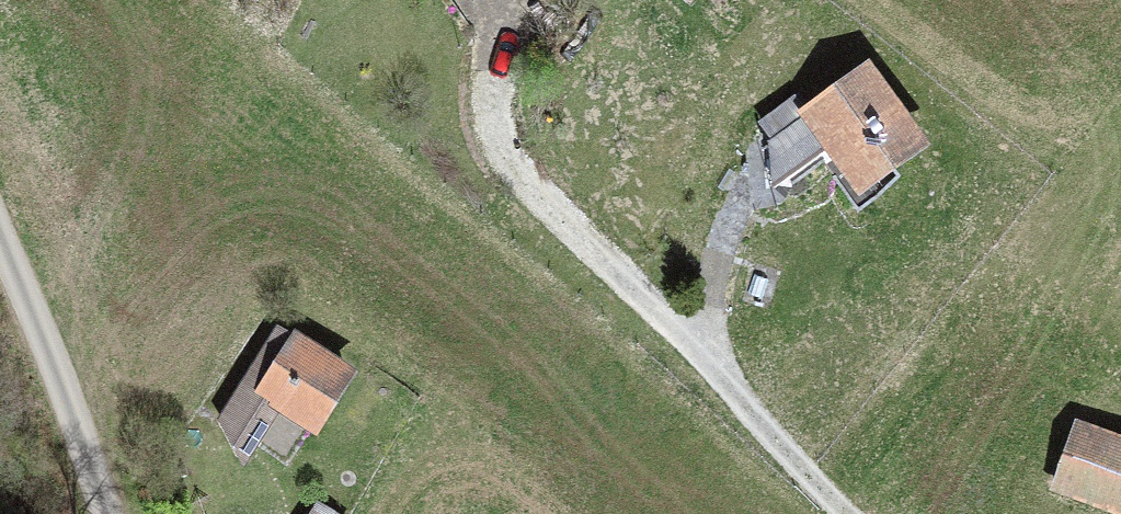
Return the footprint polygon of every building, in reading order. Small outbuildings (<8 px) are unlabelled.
[(871,65),(809,108),(831,139),(859,179),(920,137),(871,65)] [(772,180),(831,139),(809,108),(796,90),(761,114),(774,132),(770,136),(772,180)] [(228,446),(267,392),(302,343),(272,321),(209,409),(228,446)] [(338,368),(302,343),(267,392),(302,417),(338,368)] [(1047,480),(1120,504),(1120,437),(1068,419),(1047,480)] [(312,500),(304,513),(337,513),(312,500)]
